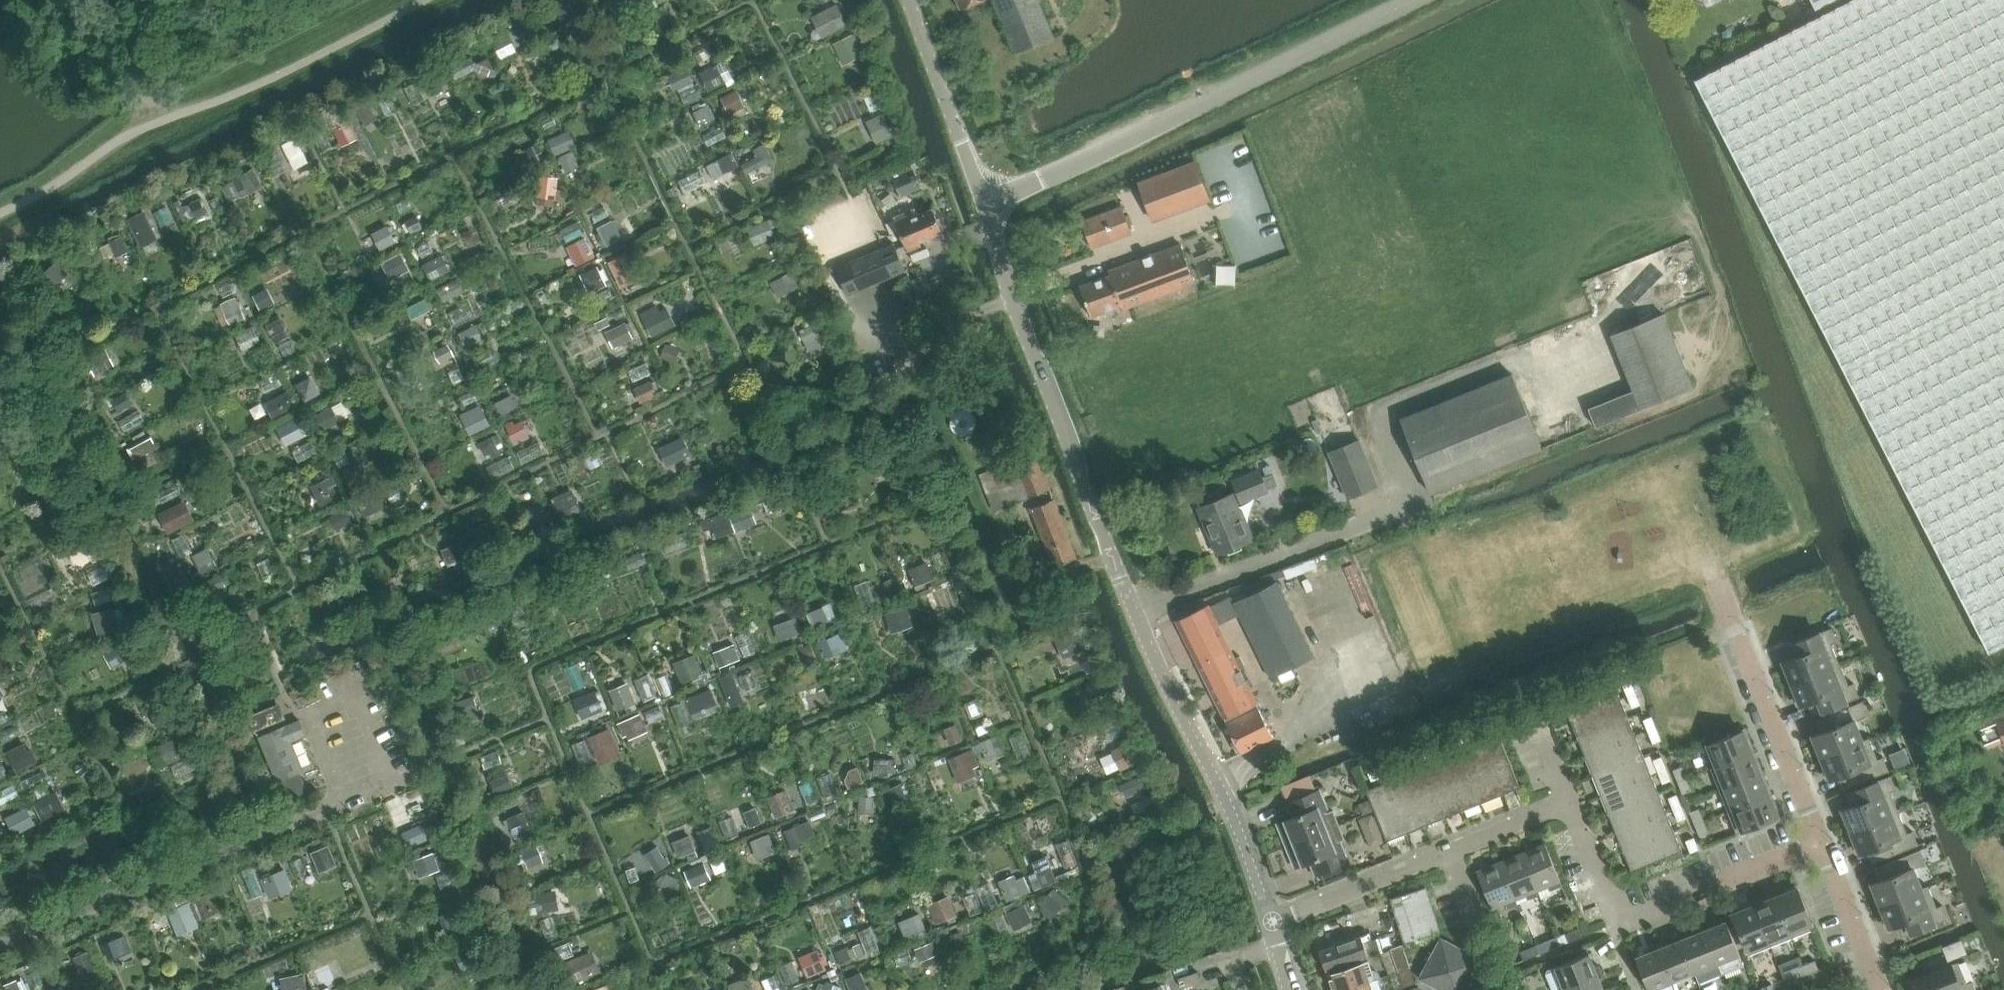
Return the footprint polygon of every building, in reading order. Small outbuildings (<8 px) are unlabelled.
[(811,16),(823,38),(851,22),(839,0),(811,16)] [(961,9),(981,0),(957,0),(961,9)] [(1017,52),(1054,36),(1039,0),(995,0),(1017,52)] [(1696,80),(1989,652),(2003,644),(2003,0),(1851,0),(1696,80)] [(1816,11),(1837,0),(1811,0),(1816,11)] [(569,27),(556,2),(532,14),(545,39),(569,27)] [(853,33),(833,45),(842,60),(862,47),(853,33)] [(699,74),(708,92),(733,80),(724,62),(699,74)] [(686,68),(668,77),(681,102),(699,93),(686,68)] [(736,89),(718,98),(727,115),(745,105),(736,89)] [(382,91),(358,104),(370,127),(394,115),(382,91)] [(884,113),(867,121),(877,143),(894,135),(884,113)] [(570,129),(549,138),(555,155),(577,145),(570,129)] [(538,142),(516,153),(523,168),(541,159),(539,154),(543,151),(538,142)] [(733,149),(704,163),(712,179),(741,165),(733,149)] [(277,150),(263,157),(274,178),(288,171),(277,150)] [(1196,162),(1140,183),(1154,220),(1210,199),(1196,162)] [(912,166),(888,176),(890,180),(895,178),(902,195),(921,186),(914,170),(912,166)] [(249,168),(229,180),(241,201),(261,189),(249,168)] [(560,177),(541,175),(537,196),(557,199),(560,177)] [(1122,206),(1082,221),(1092,247),(1132,232),(1122,206)] [(938,218),(934,208),(918,214),(916,208),(895,217),(908,249),(921,244),(920,241),(943,231),(942,228),(944,228),(940,217),(938,218)] [(614,218),(597,227),(607,248),(624,239),(614,218)] [(577,223),(559,231),(564,243),(583,235),(577,223)] [(372,231),(379,249),(394,243),(387,225),(372,231)] [(585,240),(567,249),(575,266),(593,258),(585,240)] [(895,243),(837,267),(847,294),(906,269),(895,243)] [(1148,255),(1109,270),(1111,274),(1080,285),(1092,316),(1122,304),(1124,309),(1196,282),(1181,243),(1148,255)] [(382,261),(392,280),(409,271),(400,252),(382,261)] [(629,252),(608,262),(622,290),(642,280),(629,252)] [(440,254),(422,264),(432,282),(450,273),(440,254)] [(910,280),(918,297),(947,285),(943,276),(929,282),(925,273),(914,278),(910,280)] [(269,291),(254,297),(260,312),(275,306),(269,291)] [(236,296),(218,305),(228,323),(245,313),(236,296)] [(1694,385),(1664,311),(1612,332),(1635,388),(1590,406),(1597,425),(1694,385)] [(281,317),(266,324),(277,345),(291,338),(281,317)] [(628,322),(606,333),(617,354),(638,344),(628,322)] [(254,326),(236,335),(244,351),(262,342),(254,326)] [(265,351),(247,360),(252,371),(270,362),(265,351)] [(457,368),(448,373),(456,387),(465,382),(457,368)] [(1513,372),(1401,418),(1431,493),(1543,447),(1513,372)] [(277,373),(259,382),(265,393),(283,384),(277,373)] [(470,391),(459,397),(467,411),(478,405),(470,391)] [(496,404),(502,416),(520,407),(514,395),(496,404)] [(333,405),(311,416),(320,434),(342,423),(333,405)] [(480,408),(466,415),(475,433),(489,426),(480,408)] [(298,416),(277,428),(287,447),(308,435),(298,416)] [(526,419),(505,430),(513,445),(534,433),(526,419)] [(493,434),(479,441),(487,455),(500,448),(493,434)] [(1329,450),(1349,497),(1379,485),(1360,438),(1329,450)] [(538,443),(516,453),(523,466),(544,456),(538,443)] [(1019,477),(1008,482),(1017,502),(1051,488),(1036,451),(1013,460),(1019,477)] [(485,469),(491,483),(513,473),(507,459),(485,469)] [(353,464),(338,472),(350,493),(365,485),(353,464)] [(1279,485),(1274,473),(1263,478),(1260,470),(1234,480),(1238,491),(1198,507),(1217,554),(1252,540),(1238,504),(1269,491),(1268,489),(1279,485)] [(329,477),(311,486),(322,507),(340,498),(329,477)] [(159,513),(170,533),(195,520),(183,499),(159,513)] [(1054,499),(1032,508),(1054,566),(1077,558),(1054,499)] [(206,547),(191,554),(200,572),(215,565),(206,547)] [(1231,596),(1209,605),(1218,623),(1241,612),(1272,678),(1316,656),(1278,581),(1234,603),(1231,596)] [(1209,604),(1177,620),(1227,722),(1259,707),(1240,668),(1245,665),(1240,656),(1235,658),(1218,623),(1209,605),(1209,604)] [(92,611),(97,635),(121,630),(116,606),(92,611)] [(772,624),(778,643),(801,636),(795,617),(772,624)] [(1838,641),(1832,627),(1787,645),(1792,658),(1784,661),(1787,671),(1785,672),(1790,684),(1840,664),(1832,643),(1838,641)] [(735,643),(712,651),(718,667),(741,660),(735,643)] [(1849,685),(1840,664),(1790,684),(1795,697),(1797,696),(1801,705),(1810,702),(1815,714),(1860,696),(1854,682),(1849,685)] [(578,666),(565,671),(572,690),(585,685),(578,666)] [(648,676),(635,682),(644,704),(657,698),(648,676)] [(1613,679),(1563,699),(1571,719),(1621,699),(1613,679)] [(1636,692),(1631,680),(1623,684),(1628,696),(1636,692)] [(628,686),(611,692),(617,711),(635,704),(628,686)] [(1865,694),(1866,697),(1874,694),(1871,686),(1867,688),(1865,694)] [(1628,696),(1632,708),(1641,704),(1636,692),(1628,696)] [(1571,719),(1578,738),(1628,718),(1621,699),(1571,719)] [(1865,740),(1856,719),(1867,715),(1861,701),(1817,719),(1822,732),(1813,735),(1817,745),(1815,746),(1820,758),(1865,740)] [(251,733),(283,720),(277,704),(244,717),(251,733)] [(1243,752),(1274,736),(1259,707),(1227,722),(1243,752)] [(640,714),(621,721),(629,740),(647,733),(640,714)] [(1652,716),(1646,718),(1643,719),(1648,731),(1657,728),(1652,716)] [(1979,727),(1988,747),(2003,741),(2003,717),(1979,727)] [(1578,738),(1586,756),(1636,736),(1628,718),(1578,738)] [(293,774),(304,769),(292,741),(306,735),(300,720),(260,736),(278,780),(281,779),(290,799),(308,792),(302,777),(295,780),(293,774)] [(1482,726),(1486,735),(1498,730),(1494,721),(1482,726)] [(620,754),(609,728),(588,737),(599,763),(620,754)] [(1648,731),(1653,743),(1662,740),(1657,728),(1648,731)] [(1717,765),(1711,767),(1712,768),(1752,752),(1749,744),(1752,743),(1746,729),(1708,744),(1717,765)] [(975,742),(984,762),(1009,750),(1000,731),(975,742)] [(1459,746),(1471,741),(1468,732),(1456,737),(1459,746)] [(1520,787),(1500,736),(1480,744),(1501,795),(1520,787)] [(1586,756),(1594,775),(1643,755),(1636,736),(1586,756)] [(1456,737),(1444,742),(1447,750),(1459,746),(1456,737)] [(1878,759),(1870,738),(1865,740),(1820,758),(1825,771),(1827,770),(1831,779),(1840,776),(1845,788),(1889,770),(1884,756),(1878,759)] [(1482,803),(1501,795),(1480,744),(1462,752),(1482,803)] [(949,755),(957,778),(975,771),(973,767),(977,765),(970,747),(949,755)] [(1421,761),(1434,756),(1430,747),(1418,752),(1421,761)] [(1418,752),(1406,757),(1409,766),(1421,761),(1418,752)] [(1463,810),(1482,803),(1462,752),(1443,759),(1463,810)] [(1755,759),(1752,752),(1712,768),(1720,789),(1763,772),(1758,758),(1755,759)] [(1594,775),(1601,794),(1651,774),(1643,755),(1594,775)] [(1667,768),(1662,756),(1653,760),(1658,771),(1667,768)] [(876,759),(876,777),(896,777),(896,760),(876,759)] [(1444,818),(1463,810),(1443,759),(1424,767),(1444,818)] [(1384,776),(1396,771),(1392,762),(1380,767),(1384,776)] [(1673,769),(1678,781),(1687,778),(1682,766),(1673,769)] [(1380,767),(1368,772),(1371,781),(1384,776),(1380,767)] [(1426,825),(1444,818),(1424,767),(1405,774),(1426,825)] [(838,776),(845,795),(868,787),(861,768),(838,776)] [(1658,771),(1663,783),(1672,780),(1667,768),(1658,771)] [(1769,786),(1763,772),(1720,789),(1728,810),(1769,794),(1766,787),(1769,786)] [(1138,774),(1121,782),(1126,794),(1143,786),(1138,774)] [(1405,774),(1386,782),(1407,833),(1426,825),(1405,774)] [(1659,793),(1651,774),(1601,794),(1609,813),(1659,793)] [(1891,775),(1883,778),(1847,793),(1852,805),(1843,809),(1846,818),(1844,819),(1849,832),(1899,812),(1891,791),(1897,789),(1891,775)] [(1687,778),(1678,781),(1683,793),(1692,790),(1687,778)] [(1386,782),(1367,790),(1370,798),(1375,809),(1387,841),(1407,833),(1386,782)] [(889,788),(894,801),(906,796),(901,783),(889,788)] [(1293,817),(1278,822),(1287,845),(1329,828),(1339,824),(1334,811),(1330,813),(1320,789),(1288,802),(1293,817)] [(787,790),(766,798),(775,821),(796,812),(787,790)] [(1666,812),(1659,793),(1609,813),(1616,832),(1666,812)] [(1682,806),(1677,794),(1668,797),(1673,809),(1682,806)] [(1728,810),(1735,828),(1737,832),(1780,815),(1775,800),(1772,801),(1769,794),(1728,810)] [(861,795),(860,810),(871,811),(872,796),(861,795)] [(1375,809),(1370,798),(1359,803),(1363,814),(1375,809)] [(1673,809),(1678,821),(1687,817),(1682,806),(1673,809)] [(1695,824),(1704,820),(1699,808),(1690,812),(1695,824)] [(9,817),(17,835),(36,826),(28,809),(9,817)] [(1674,831),(1666,812),(1616,832),(1624,851),(1674,831)] [(1908,832),(1899,812),(1849,832),(1854,844),(1857,843),(1860,853),(1869,849),(1874,862),(1919,844),(1913,830),(1908,832)] [(508,819),(514,836),(529,830),(523,813),(508,819)] [(784,830),(790,844),(813,834),(807,819),(784,830)] [(1700,836),(1709,832),(1704,820),(1695,824),(1700,836)] [(1329,828),(1287,845),(1296,867),(1311,861),(1317,875),(1350,862),(1340,838),(1345,836),(1339,824),(1329,828)] [(1379,828),(1366,833),(1371,846),(1384,841),(1379,828)] [(1624,851),(1632,870),(1682,850),(1674,831),(1624,851)] [(768,835),(750,842),(758,861),(776,853),(768,835)] [(1686,840),(1691,852),(1699,849),(1694,837),(1686,840)] [(1545,842),(1522,852),(1539,891),(1540,894),(1542,898),(1552,894),(1551,890),(1563,885),(1545,842)] [(520,850),(527,867),(542,861),(535,844),(520,850)] [(658,846),(645,853),(658,874),(670,866),(658,846)] [(1879,906),(1924,888),(1916,867),(1926,863),(1921,849),(1876,867),(1881,879),(1872,883),(1876,892),(1874,893),(1879,906)] [(1539,891),(1522,852),(1500,861),(1516,900),(1527,896),(1528,899),(1540,894),(1539,891)] [(704,861),(685,868),(691,882),(709,875),(704,861)] [(1518,903),(1516,900),(1500,861),(1477,870),(1493,910),(1505,905),(1506,908),(1518,903)] [(1783,891),(1784,893),(1776,896),(1792,937),(1815,928),(1797,885),(1783,891)] [(1391,898),(1406,942),(1440,931),(1425,886),(1391,898)] [(1937,906),(1929,886),(1924,888),(1879,906),(1884,918),(1886,917),(1890,927),(1899,923),(1904,936),(1948,918),(1943,904),(1937,906)] [(536,892),(537,911),(565,908),(564,890),(536,892)] [(1769,899),(1768,897),(1754,902),(1771,945),(1792,937),(1776,896),(1769,899)] [(949,899),(929,907),(936,926),(957,918),(949,899)] [(187,900),(166,911),(180,940),(201,929),(187,900)] [(1741,910),(1733,913),(1749,954),(1771,945),(1754,902),(1740,908),(1741,910)] [(1007,911),(1013,926),(1030,919),(1024,904),(1007,911)] [(1737,932),(1732,934),(1725,915),(1715,919),(1717,924),(1704,929),(1722,974),(1745,964),(1738,949),(1743,947),(1737,932)] [(920,918),(900,926),(906,941),(926,933),(920,918)] [(1340,925),(1338,919),(1330,921),(1333,928),(1340,925)] [(1680,933),(1695,971),(1696,971),(1700,982),(1722,974),(1704,929),(1702,924),(1693,928),(1695,933),(1682,938),(1680,933)] [(1561,944),(1583,936),(1580,928),(1558,937),(1561,944)] [(1378,937),(1370,940),(1368,933),(1321,949),(1328,970),(1383,951),(1378,937)] [(1658,942),(1657,942),(1673,980),(1695,971),(1680,933),(1671,937),(1672,942),(1660,947),(1658,942)] [(1539,953),(1561,944),(1558,937),(1535,946),(1539,953)] [(1481,963),(1479,956),(1446,938),(1439,940),(1421,973),(1423,980),(1441,989),(1466,989),(1481,963)] [(1636,956),(1649,989),(1673,980),(1657,942),(1648,946),(1650,951),(1636,956)] [(1411,966),(1404,944),(1393,948),(1400,970),(1411,966)] [(1535,946),(1521,951),(1524,959),(1539,953),(1535,946)] [(818,948),(800,955),(809,977),(827,970),(818,948)] [(1548,969),(1546,973),(1553,989),(1560,989),(1565,988),(1603,973),(1599,965),(1598,965),(1594,963),(1589,952),(1578,957),(1575,949),(1553,958),(1556,966),(1548,969)] [(90,951),(74,957),(81,976),(96,970),(90,951)] [(584,953),(568,960),(578,982),(594,975),(584,953)] [(1819,968),(1815,960),(1804,965),(1807,973),(1819,968)] [(1330,974),(1335,989),(1343,989),(1380,977),(1379,972),(1374,970),(1373,971),(1370,961),(1365,962),(1364,962),(1330,974)] [(1922,973),(1908,979),(1912,989),(1977,989),(1973,980),(1968,983),(1959,961),(1923,976),(1922,973)] [(1807,973),(1804,965),(1792,969),(1795,978),(1807,973)] [(1400,970),(1406,987),(1417,984),(1411,966),(1400,970)] [(1198,971),(1179,978),(1183,988),(1202,982),(1198,971)] [(851,989),(862,989),(865,989),(858,972),(846,977),(851,989)] [(1603,973),(1565,988),(1566,989),(1610,989),(1608,987),(1604,989),(1599,976),(1603,974),(1603,973)] [(732,989),(753,989),(747,977),(730,985),(732,989)] [(1381,978),(1380,977),(1343,989),(1381,989),(1380,986),(1383,984),(1381,978)] [(822,989),(838,989),(839,987),(825,982),(822,989)]
